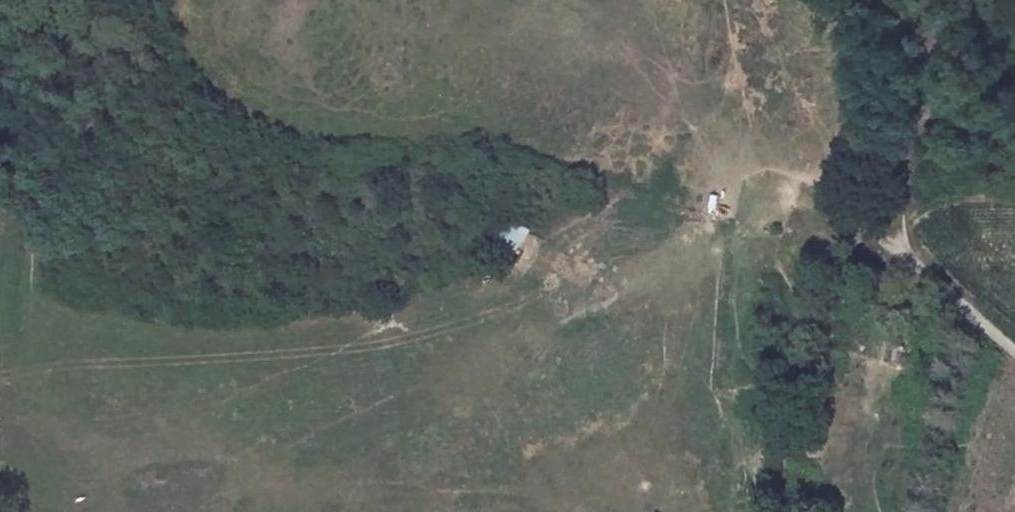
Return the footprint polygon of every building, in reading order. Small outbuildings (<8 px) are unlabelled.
[(497,246),(519,255),(530,228),(509,219),(497,246)]
